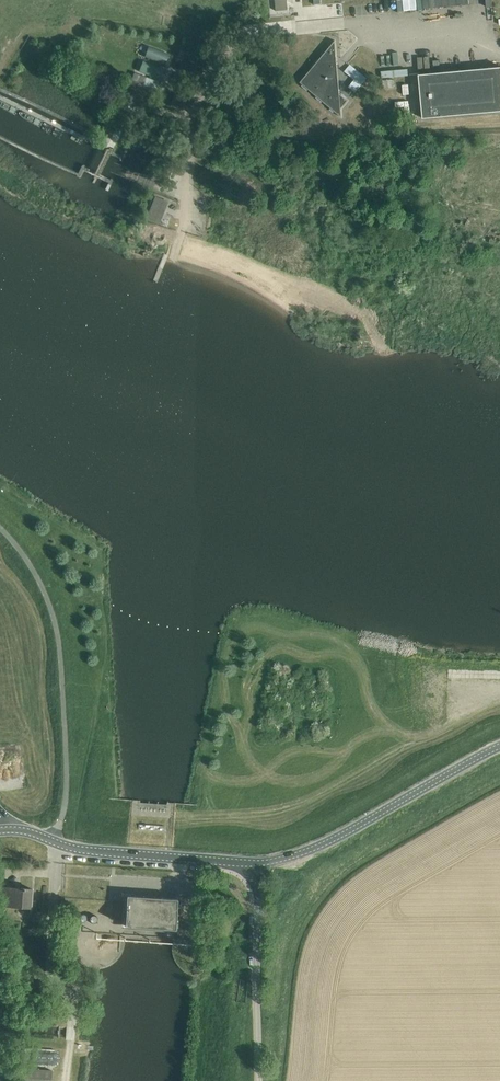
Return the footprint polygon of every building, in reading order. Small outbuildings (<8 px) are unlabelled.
[(287,0),(276,0),(277,10),(288,9),(287,0)] [(301,82),(341,116),(341,107),(347,100),(339,93),(335,41),(301,82)] [(144,47),(141,56),(162,63),(165,53),(144,47)] [(161,65),(140,58),(137,67),(158,74),(161,65)] [(423,118),(499,111),(499,67),(419,74),(423,118)] [(171,107),(183,110),(187,97),(175,94),(171,107)] [(145,218),(159,224),(168,201),(154,196),(145,218)] [(30,907),(31,907),(32,888),(1,886),(0,898),(0,905),(30,907)] [(125,925),(131,925),(175,928),(177,899),(127,895),(125,925)] [(51,1070),(25,1068),(24,1080),(51,1080),(51,1070)]
